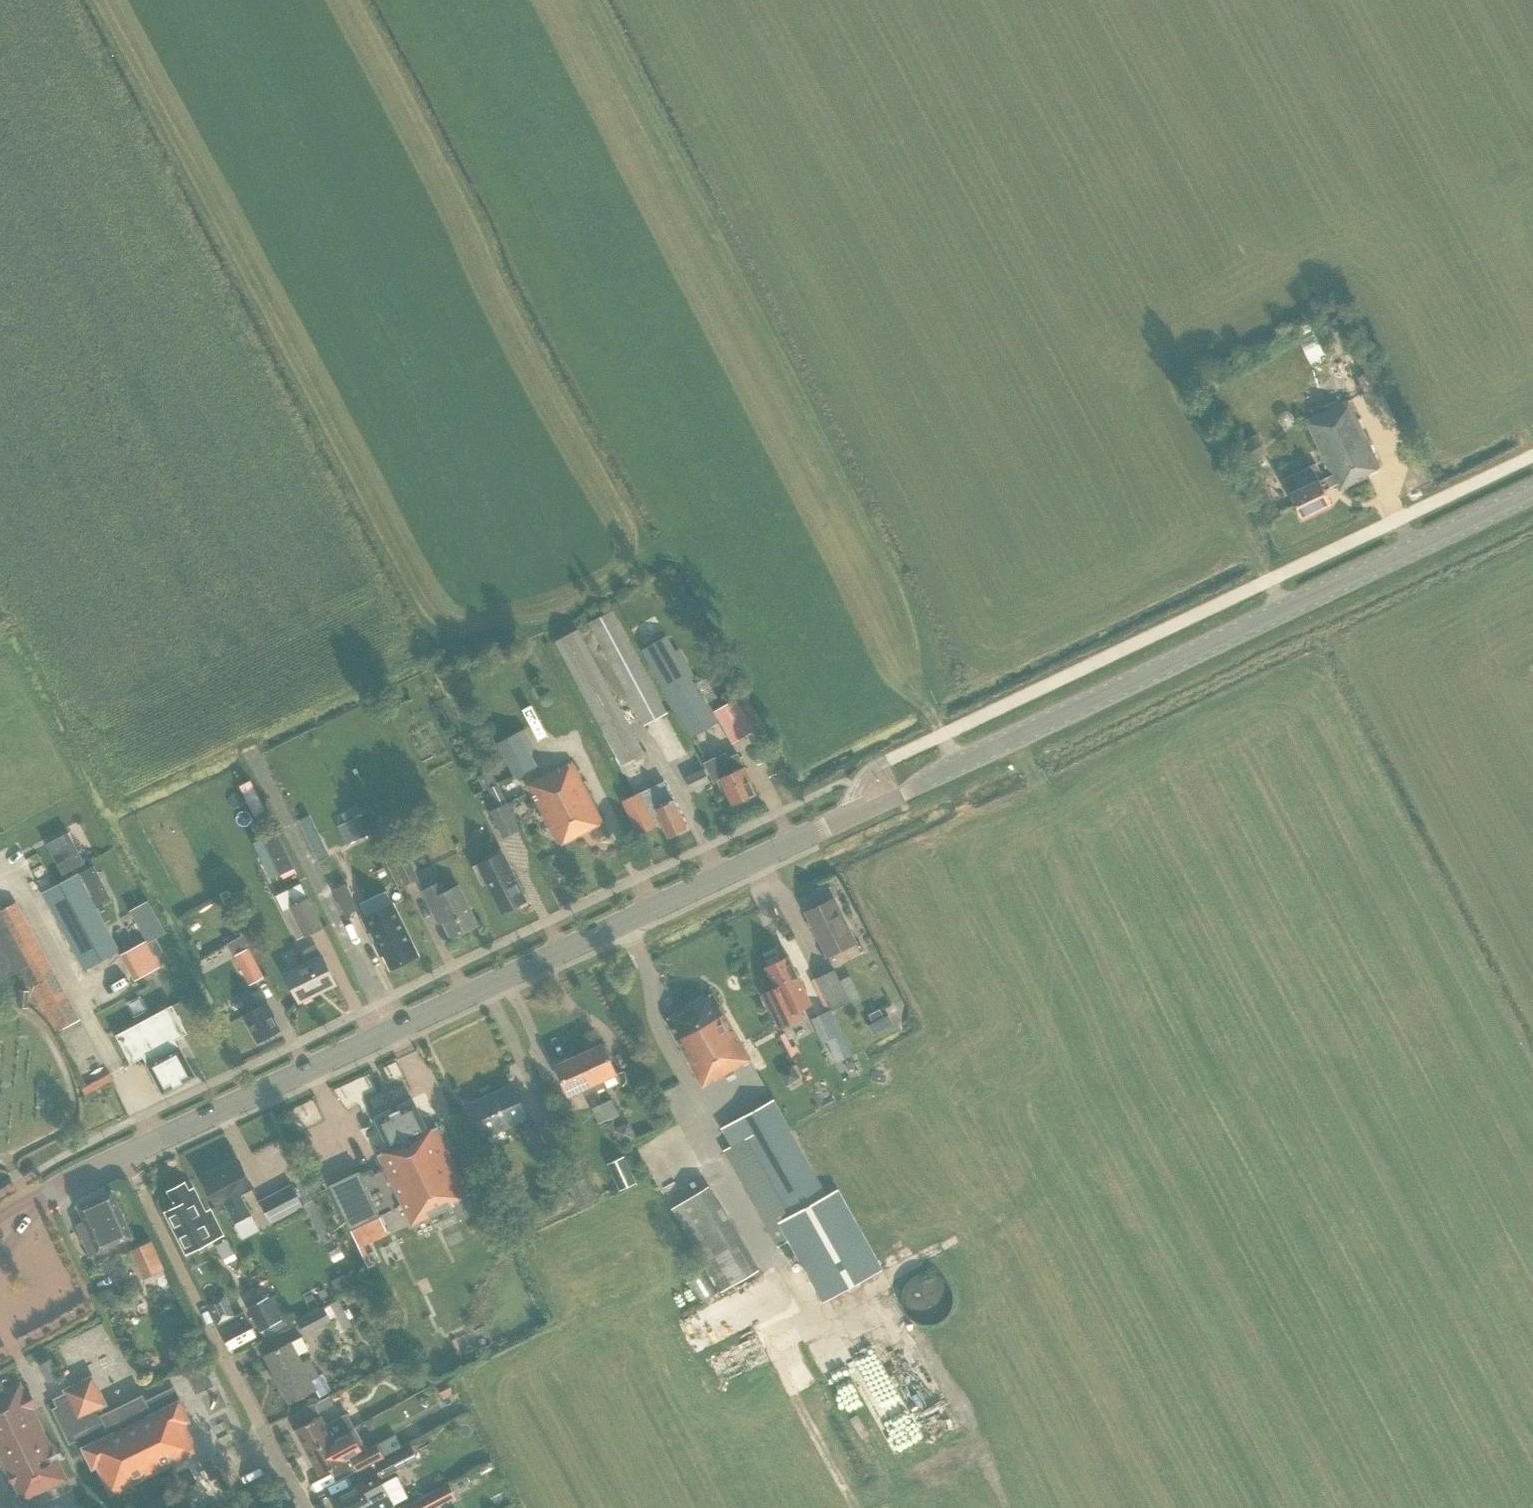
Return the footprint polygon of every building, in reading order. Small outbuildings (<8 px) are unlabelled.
[(1339,489),(1369,475),(1368,473),(1380,467),(1348,400),(1306,420),(1332,474),(1319,480),(1312,465),(1283,478),(1302,518),(1331,504),(1325,490),(1337,484),(1339,489)] [(645,725),(667,713),(612,610),(590,622),(645,725)] [(622,764),(644,752),(577,629),(556,640),(622,764)] [(665,632),(640,646),(692,736),(717,722),(665,632)] [(754,731),(736,698),(715,710),(733,742),(754,731)] [(538,765),(520,729),(497,741),(515,776),(538,765)] [(734,805),(757,795),(751,782),(752,782),(745,767),(744,767),(738,754),(728,758),(725,753),(705,762),(714,782),(721,778),(734,805)] [(682,778),(700,769),(693,756),(675,765),(682,778)] [(559,845),(603,822),(572,761),(528,784),(559,845)] [(251,780),(241,785),(256,815),(266,810),(251,780)] [(665,781),(624,800),(639,832),(655,825),(651,815),(658,812),(669,835),(687,827),(665,781)] [(498,784),(489,788),(496,803),(505,799),(498,784)] [(504,837),(520,829),(507,802),(491,810),(504,837)] [(292,867),(275,831),(261,838),(279,874),(292,867)] [(525,900),(510,870),(501,852),(474,866),(483,884),(488,882),(503,911),(525,900)] [(420,878),(409,856),(395,863),(405,885),(420,878)] [(77,873),(43,891),(85,970),(119,951),(77,873)] [(443,921),(451,937),(478,924),(459,885),(447,891),(442,881),(423,890),(440,923),(443,921)] [(324,928),(302,883),(276,896),(283,911),(292,906),(307,936),(324,928)] [(359,908),(347,883),(333,889),(345,915),(359,908)] [(228,888),(220,892),(228,908),(236,904),(228,888)] [(855,942),(834,898),(807,911),(828,955),(855,942)] [(61,1035),(83,1023),(17,900),(0,910),(0,978),(1,980),(21,969),(55,1032),(59,1030),(61,1035)] [(391,967),(418,954),(393,904),(363,919),(380,954),(384,953),(391,967)] [(163,966),(148,939),(121,953),(135,980),(163,966)] [(299,952),(305,963),(286,973),(300,1001),(336,983),(322,955),(321,955),(316,944),(299,952)] [(263,977),(248,948),(233,956),(249,985),(263,977)] [(813,1006),(789,956),(766,967),(776,988),(763,994),(781,1030),(805,1019),(801,1011),(813,1006)] [(834,969),(816,978),(832,1010),(850,1001),(860,996),(849,974),(839,979),(834,969)] [(258,1042),(281,1030),(274,1017),(275,1016),(267,1001),(265,1002),(259,989),(248,995),(255,1008),(244,1014),(258,1042)] [(21,990),(19,1006),(27,1007),(29,991),(21,990)] [(750,1060),(713,992),(665,1018),(703,1086),(750,1060)] [(173,1004),(116,1034),(131,1063),(144,1056),(146,1060),(163,1093),(195,1076),(179,1046),(175,1039),(188,1033),(173,1004)] [(602,1042),(579,1053),(596,1090),(605,1085),(603,1080),(617,1074),(602,1042)] [(586,1094),(596,1090),(579,1053),(556,1064),(570,1095),(584,1089),(586,1094)] [(485,1136),(505,1127),(508,1135),(516,1131),(512,1124),(528,1116),(513,1084),(470,1104),(485,1136)] [(620,1113),(612,1097),(602,1102),(610,1118),(620,1113)] [(823,1300),(882,1268),(839,1190),(827,1196),(772,1100),(723,1129),(732,1145),(726,1149),(771,1228),(780,1223),(823,1300)] [(429,1132),(415,1102),(376,1120),(390,1148),(378,1154),(412,1225),(455,1204),(453,1201),(469,1194),(438,1128),(429,1132)] [(599,1123),(610,1118),(602,1102),(592,1107),(599,1123)] [(634,1182),(623,1157),(607,1164),(618,1189),(634,1182)] [(253,1187),(239,1161),(204,1179),(217,1204),(223,1201),(234,1222),(252,1213),(241,1194),(253,1187)] [(360,1172),(331,1185),(351,1229),(380,1215),(360,1172)] [(189,1190),(185,1181),(169,1190),(176,1205),(165,1210),(186,1253),(223,1234),(211,1209),(206,1212),(194,1188),(189,1190)] [(292,1184),(260,1200),(271,1221),(303,1206),(292,1184)] [(760,1269),(710,1185),(672,1208),(721,1292),(760,1269)] [(91,1255),(133,1237),(112,1191),(79,1206),(88,1228),(81,1231),(91,1255)] [(144,1277),(164,1269),(151,1241),(132,1250),(144,1277)] [(904,1293),(903,1297),(903,1302),(904,1306),(906,1311),(908,1315),(911,1318),(915,1321),(919,1323),(923,1324),(928,1325),(932,1324),(937,1323),(941,1322),(945,1319),(948,1316),(951,1312),(953,1308),(954,1303),(954,1299),(954,1294),(952,1290),(950,1286),(947,1282),(944,1279),(940,1277),(936,1275),(932,1274),(927,1274),(922,1275),(918,1276),(914,1278),(911,1281),(908,1285),(905,1289),(904,1293)] [(269,1296),(249,1307),(261,1330),(281,1319),(269,1296)] [(352,1326),(339,1299),(296,1320),(304,1335),(328,1323),(334,1334),(352,1326)] [(302,1336),(265,1355),(290,1402),(316,1388),(320,1396),(332,1390),(323,1373),(319,1375),(310,1359),(303,1363),(299,1355),(309,1349),(302,1336)] [(40,1364),(49,1380),(60,1374),(51,1358),(40,1364)] [(92,1375),(67,1388),(64,1389),(67,1393),(55,1399),(59,1407),(55,1409),(71,1441),(79,1436),(85,1448),(91,1460),(94,1466),(99,1463),(112,1491),(197,1450),(184,1422),(189,1420),(174,1389),(145,1403),(142,1397),(105,1415),(100,1406),(106,1403),(92,1375)] [(23,1501),(68,1479),(33,1408),(38,1406),(30,1390),(26,1392),(21,1382),(0,1392),(0,1454),(23,1501)] [(295,1429),(307,1451),(333,1438),(334,1439),(343,1434),(355,1427),(347,1412),(336,1419),(336,1420),(327,1425),(321,1415),(295,1429)] [(346,1460),(334,1439),(333,1438),(307,1451),(320,1474),(346,1460)] [(377,1443),(350,1457),(358,1471),(384,1457),(377,1443)] [(400,1468),(393,1454),(375,1463),(382,1477),(400,1468)] [(222,1474),(213,1456),(202,1461),(211,1479),(222,1474)] [(467,1472),(471,1479),(494,1467),(491,1461),(467,1472)] [(332,1499),(337,1507),(387,1507),(394,1504),(383,1483),(378,1486),(374,1479),(361,1486),(360,1484),(332,1499)] [(450,1482),(401,1507),(402,1507),(435,1507),(457,1497),(450,1482)]
